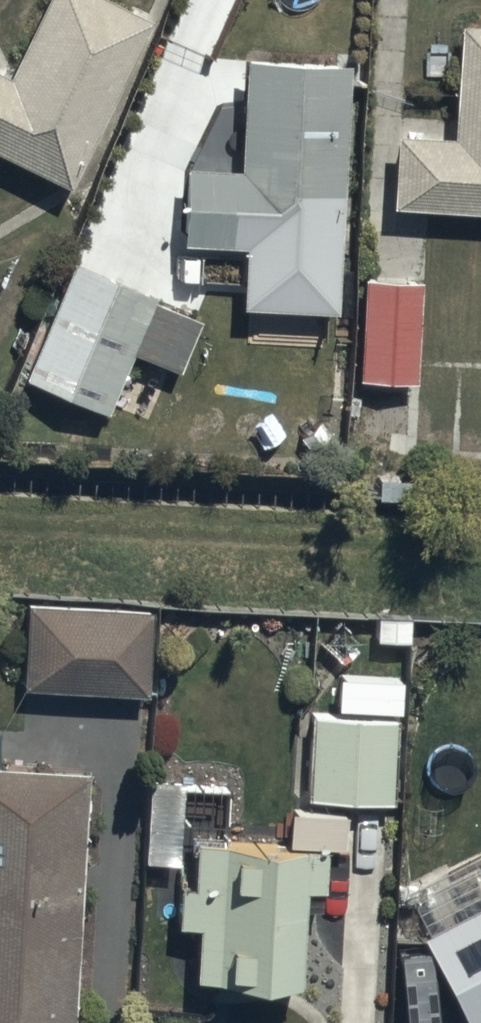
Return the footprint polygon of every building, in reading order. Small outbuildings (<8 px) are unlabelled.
[(144,15),(116,0),(39,0),(6,72),(0,69),(0,155),(65,185),(144,15)] [(453,13),(447,124),(391,121),(387,200),(480,204),(480,15),(453,13)] [(334,249),(343,59),(242,53),(237,164),(177,161),(174,242),(334,249)] [(198,318),(70,259),(22,373),(104,407),(127,353),(175,373),(198,318)] [(416,278),(359,275),(355,378),(411,381),(416,278)] [(19,604),(18,684),(142,687),(144,607),(19,604)] [(392,716),(306,713),(304,797),(389,800),(392,716)] [(0,760),(0,1022),(69,1022),(84,764),(0,760)] [(320,836),(191,831),(189,876),(174,875),(173,916),(190,917),(188,969),(294,973),(297,877),(318,878),(320,836)] [(419,927),(467,1022),(470,1022),(480,1018),(480,896),(419,927)]
